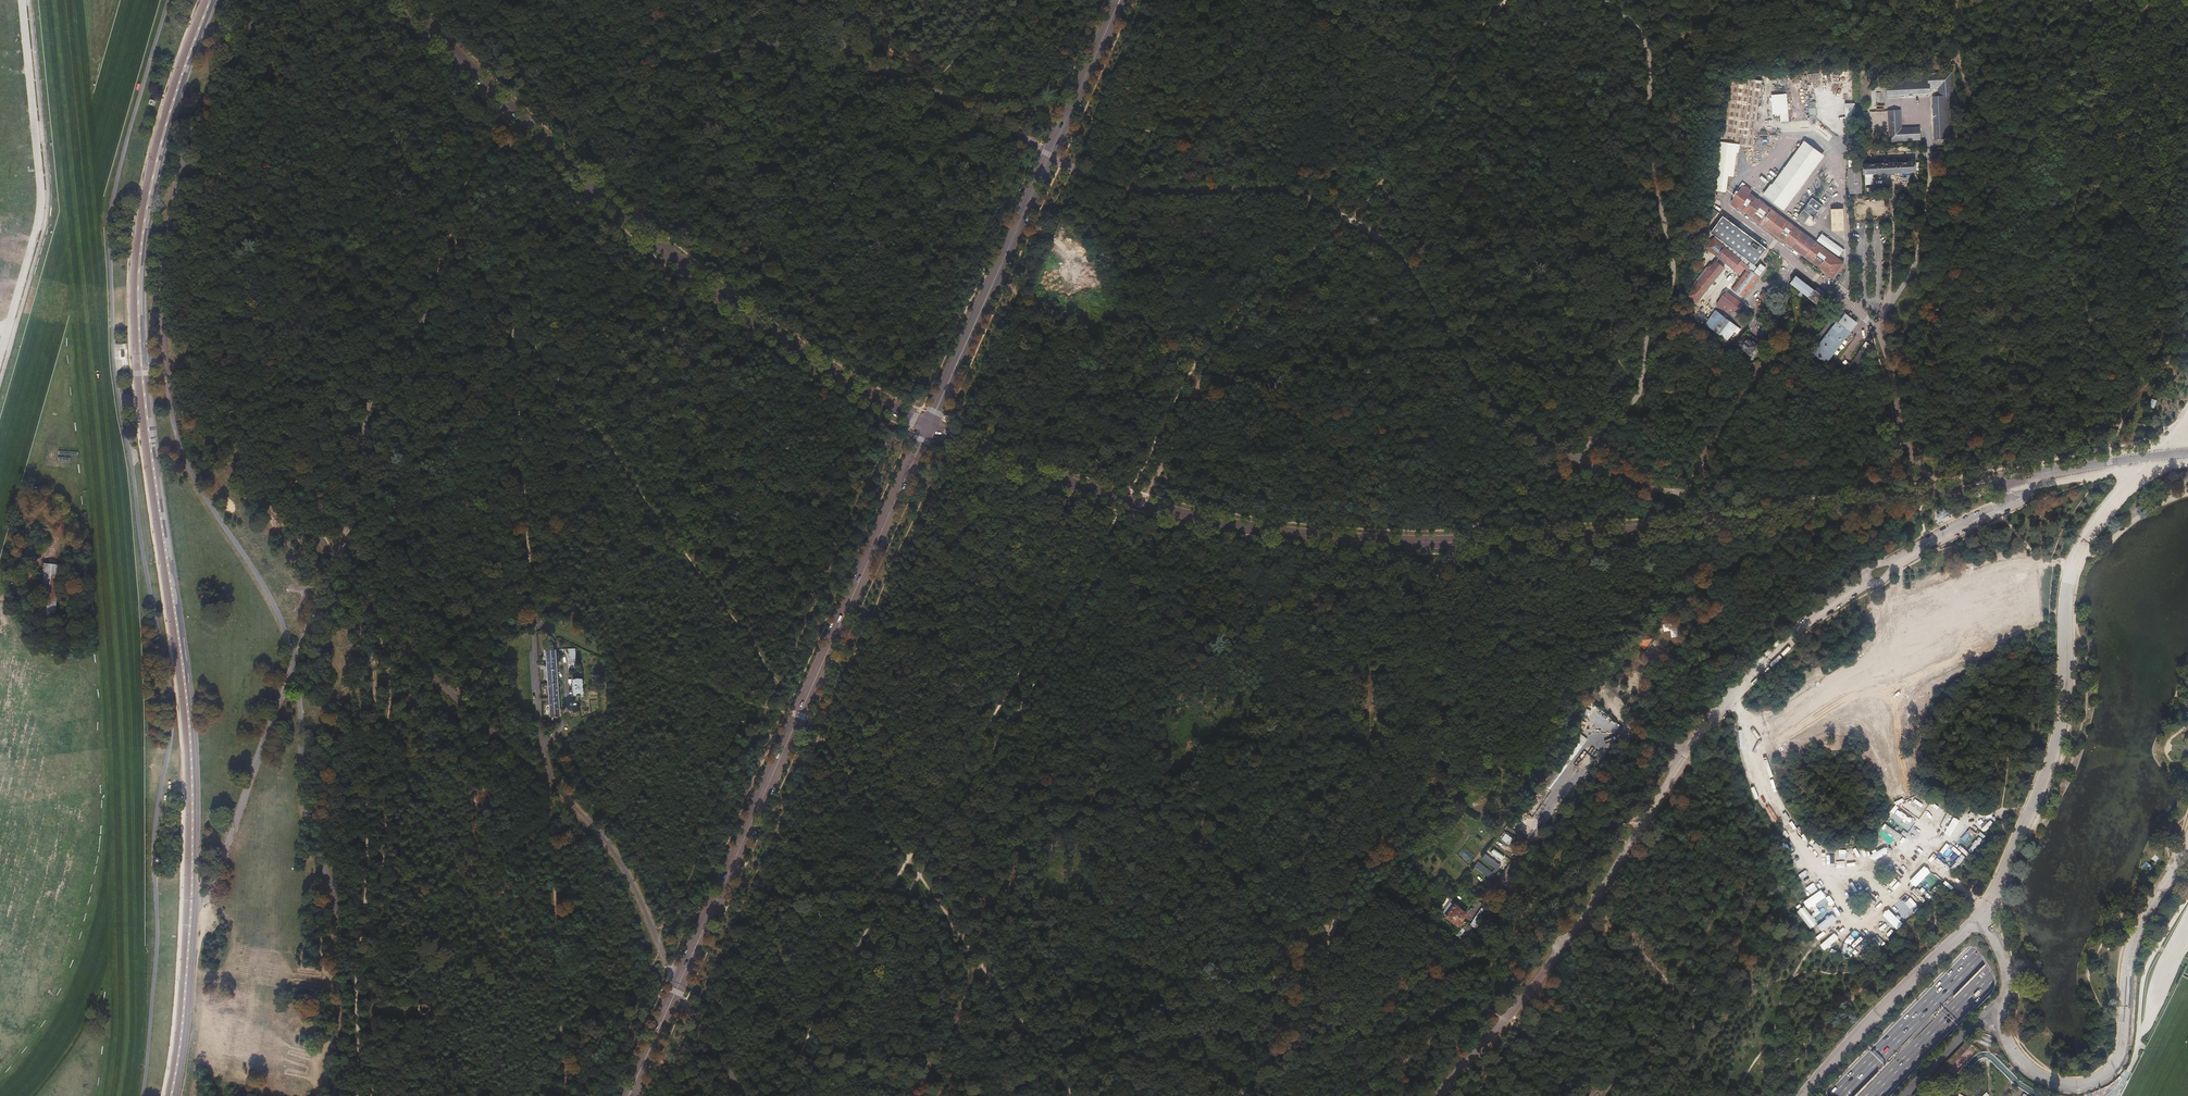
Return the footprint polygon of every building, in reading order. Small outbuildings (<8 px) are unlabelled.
[(1930,94),(1930,85),(1942,84),(1942,96),(1935,97),(1937,139),(1950,138),(1949,96),(1952,96),(1951,73),(1929,74),(1929,79),(1886,82),(1886,96),(1930,94)] [(1759,98),(1762,81),(1729,76),(1726,100),(1720,141),(1737,144),(1752,146),(1759,98)] [(1787,121),(1786,95),(1772,95),(1772,113),(1780,113),(1780,121),(1787,121)] [(1924,139),(1924,130),(1898,132),(1897,110),(1888,111),(1889,141),(1924,139)] [(1856,139),(1855,116),(1846,116),(1847,140),(1848,140),(1849,144),(1856,144),(1856,139)] [(1817,136),(1822,140),(1827,134),(1821,130),(1817,136)] [(1733,176),(1737,144),(1720,141),(1715,173),(1712,190),(1725,191),(1728,175),(1733,176)] [(1806,144),(1766,195),(1774,202),(1782,207),(1822,156),(1806,144)] [(1857,168),(1856,149),(1856,144),(1849,144),(1850,169),(1857,168)] [(1917,172),(1916,162),(1863,166),(1864,175),(1917,172)] [(1862,194),(1861,170),(1850,171),(1852,195),(1862,194)] [(1843,264),(1750,193),(1751,191),(1745,185),(1730,204),(1737,208),(1738,207),(1833,278),(1843,264)] [(1822,197),(1826,201),(1830,197),(1826,193),(1822,197)] [(1796,214),(1794,216),(1804,223),(1810,216),(1814,218),(1822,207),(1812,199),(1799,216),(1796,214)] [(1709,224),(1718,212),(1713,208),(1709,208),(1706,224),(1709,224)] [(1833,212),(1833,232),(1842,232),(1841,211),(1833,212)] [(1711,233),(1715,236),(1714,238),(1706,248),(1717,257),(1725,247),(1725,248),(1718,258),(1734,271),(1738,265),(1744,270),(1747,272),(1733,289),(1743,297),(1765,269),(1760,264),(1757,268),(1754,266),(1767,249),(1724,216),(1711,233)] [(1708,270),(1698,283),(1695,281),(1693,284),(1692,283),(1689,286),(1693,289),(1687,296),(1696,303),(1724,268),(1715,261),(1711,267),(1709,265),(1706,268),(1708,270)] [(1766,272),(1771,277),(1777,269),(1772,264),(1766,272)] [(1739,275),(1744,270),(1738,265),(1734,271),(1739,275)] [(1800,296),(1802,293),(1817,303),(1824,292),(1817,287),(1815,290),(1796,277),(1790,284),(1799,290),(1797,294),(1800,296)] [(1753,314),(1725,293),(1716,304),(1730,314),(1733,310),(1748,320),(1753,314)] [(1726,347),(1739,329),(1715,311),(1705,324),(1722,337),(1719,341),(1726,347)] [(1825,362),(1856,323),(1845,314),(1838,324),(1836,322),(1812,354),(1820,360),(1821,359),(1825,362)] [(1749,355),(1757,346),(1743,335),(1736,345),(1749,355)] [(1867,339),(1852,361),(1860,366),(1875,344),(1867,339)] [(2150,399),(2148,407),(2154,409),(2156,400),(2150,399)] [(231,476),(236,472),(230,465),(225,468),(231,476)] [(213,487),(217,484),(209,471),(204,473),(213,487)] [(1939,513),(1936,515),(1939,520),(1942,519),(1943,519),(1948,517),(1947,516),(1952,514),(1949,508),(1945,510),(1944,509),(1938,512),(1939,513)] [(254,561),(263,575),(269,570),(260,556),(254,561)] [(40,612),(54,613),(59,565),(44,564),(40,612)] [(1976,575),(1991,570),(1989,564),(1974,568),(1976,575)] [(284,574),(296,585),(301,580),(289,569),(284,574)] [(300,594),(301,587),(284,584),(283,591),(300,594)] [(292,611),(298,614),(305,599),(294,594),(289,605),(294,607),(292,611)] [(1662,626),(1658,630),(1662,635),(1666,632),(1662,626)] [(1635,641),(1644,648),(1651,639),(1642,632),(1635,641)] [(1625,651),(1628,654),(1635,646),(1631,644),(1625,651)] [(546,650),(551,716),(560,716),(555,649),(546,650)] [(572,679),(573,696),(583,695),(582,678),(572,679)] [(1849,723),(1860,719),(1857,711),(1847,715),(1849,723)] [(1807,737),(1839,724),(1837,719),(1805,732),(1807,737)] [(1575,741),(1542,785),(1549,790),(1587,740),(1579,733),(1574,740),(1575,741)] [(338,773),(348,765),(345,760),(335,768),(338,773)] [(1461,813),(1464,808),(1460,805),(1456,809),(1461,813)] [(1929,818),(1936,823),(1942,815),(1935,810),(1929,818)] [(1913,811),(1907,820),(1916,826),(1921,817),(1913,811)] [(1885,821),(1877,836),(1880,839),(1889,823),(1885,821)] [(1962,830),(1958,836),(1961,838),(1963,836),(1978,845),(1981,840),(1967,831),(1965,833),(1962,830)] [(1504,833),(1500,839),(1508,845),(1513,839),(1504,833)] [(1946,849),(1956,858),(1958,855),(1949,847),(1946,849)] [(1501,854),(1494,849),(1491,852),(1499,858),(1501,854)] [(1860,859),(1867,858),(1866,850),(1859,851),(1860,859)] [(1911,856),(1914,853),(1910,850),(1905,856),(1914,863),(1916,861),(1911,856)] [(1500,866),(1485,854),(1481,859),(1497,870),(1500,866)] [(1495,874),(1478,862),(1474,867),(1491,879),(1495,874)] [(1798,875),(1810,869),(1807,863),(1795,869),(1798,875)] [(1799,879),(1803,888),(1815,882),(1814,881),(1821,878),(1817,871),(1799,879)] [(1876,902),(1882,896),(1876,889),(1870,895),(1876,902)] [(1802,903),(1807,911),(1825,898),(1820,891),(1802,903)] [(1910,901),(1915,895),(1910,891),(1905,897),(1910,901)] [(1435,911),(1439,913),(1444,906),(1449,899),(1454,902),(1455,899),(1449,895),(1447,897),(1446,896),(1435,911)] [(1865,905),(1871,911),(1877,904),(1871,898),(1865,905)] [(1445,916),(1458,926),(1462,920),(1467,914),(1453,905),(1449,910),(1445,916)] [(1803,909),(1796,914),(1810,931),(1817,926),(1803,909)] [(1891,911),(1897,918),(1899,915),(1893,909),(1891,911)] [(1890,929),(1899,923),(1895,919),(1893,920),(1887,912),(1881,917),(1890,929)] [(1870,926),(1882,938),(1886,934),(1875,922),(1870,926)] [(1831,932),(1818,945),(1823,950),(1836,937),(1831,932)] [(1878,945),(1881,943),(1874,936),(1872,938),(1878,945)] [(431,1009),(426,1003),(421,1007),(426,1013),(431,1009)] [(1978,1042),(1990,1046),(1993,1040),(1981,1035),(1978,1042)] [(1920,1095),(1921,1095),(1969,1046),(1965,1043),(1918,1091),(1921,1094),(1920,1095)]
